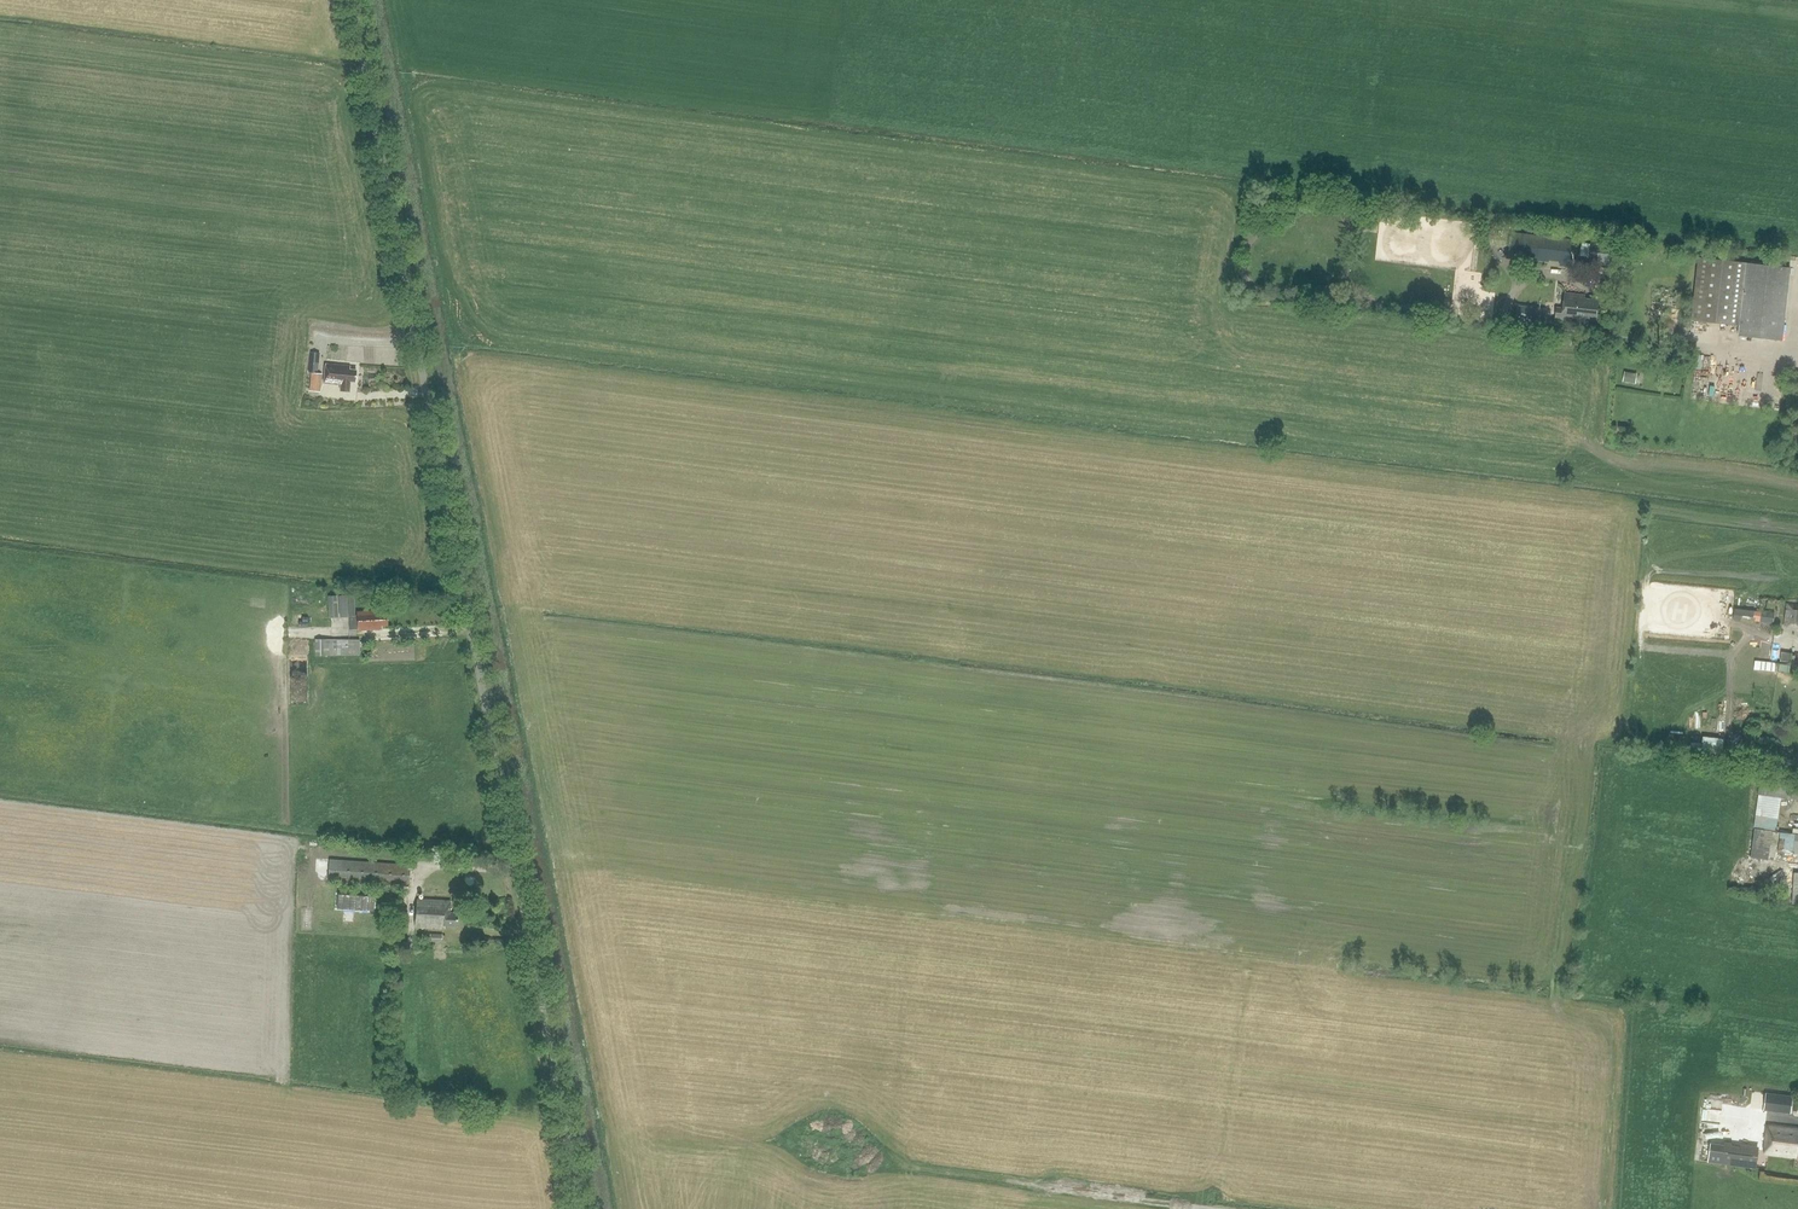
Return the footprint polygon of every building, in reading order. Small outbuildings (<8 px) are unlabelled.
[(1571,241),(1512,234),(1509,256),(1549,260),(1549,258),(1552,258),(1561,259),(1560,266),(1568,267),(1571,241)] [(1589,259),(1614,263),(1617,249),(1592,244),(1589,259)] [(1783,341),(1791,268),(1699,257),(1692,320),(1740,326),(1739,336),(1783,341)] [(1596,320),(1598,301),(1585,300),(1585,295),(1565,293),(1563,310),(1557,309),(1556,319),(1581,322),(1581,326),(1589,327),(1590,319),(1596,320)] [(320,392),(322,374),(318,374),(320,353),(310,352),(308,373),(311,373),(309,391),(320,392)] [(355,383),(356,370),(350,370),(350,366),(325,364),(324,383),(341,385),(340,391),(349,392),(350,382),(355,383)] [(1636,383),(1637,374),(1625,372),(1623,381),(1636,383)] [(354,595),(339,596),(338,596),(339,618),(350,617),(351,630),(359,630),(359,631),(382,629),(382,626),(388,625),(387,614),(381,614),(381,611),(357,612),(358,616),(355,616),(354,595)] [(330,618),(338,618),(337,596),(328,597),(330,618)] [(1797,628),(1797,604),(1787,603),(1784,626),(1797,628)] [(1755,617),(1756,610),(1736,608),(1735,615),(1755,617)] [(1756,610),(1755,617),(1757,617),(1756,622),(1774,624),(1775,612),(1756,610)] [(315,640),(315,656),(359,655),(359,639),(315,640)] [(1761,776),(1759,793),(1782,796),(1791,798),(1794,781),(1761,776)] [(1759,793),(1754,827),(1776,831),(1782,796),(1759,793)] [(1772,831),(1772,830),(1755,828),(1751,857),(1768,860),(1769,858),(1775,859),(1777,846),(1778,846),(1780,832),(1772,831)] [(1780,833),(1778,852),(1797,854),(1797,835),(1780,833)] [(329,859),(328,881),(408,887),(410,865),(329,859)] [(1758,874),(1778,875),(1778,866),(1758,865),(1758,874)] [(338,894),(337,909),(374,911),(375,896),(338,894)] [(408,918),(408,907),(398,906),(397,917),(408,918)] [(416,908),(415,937),(428,937),(428,931),(438,932),(438,938),(446,938),(446,937),(457,938),(458,922),(452,921),(452,910),(444,909),(444,910),(439,910),(439,909),(416,908)] [(1766,1093),(1764,1110),(1791,1114),(1793,1096),(1766,1093)] [(1768,1125),(1764,1153),(1797,1157),(1797,1154),(1797,1128),(1768,1125)] [(1724,1145),(1722,1164),(1755,1168),(1758,1150),(1724,1145)]
